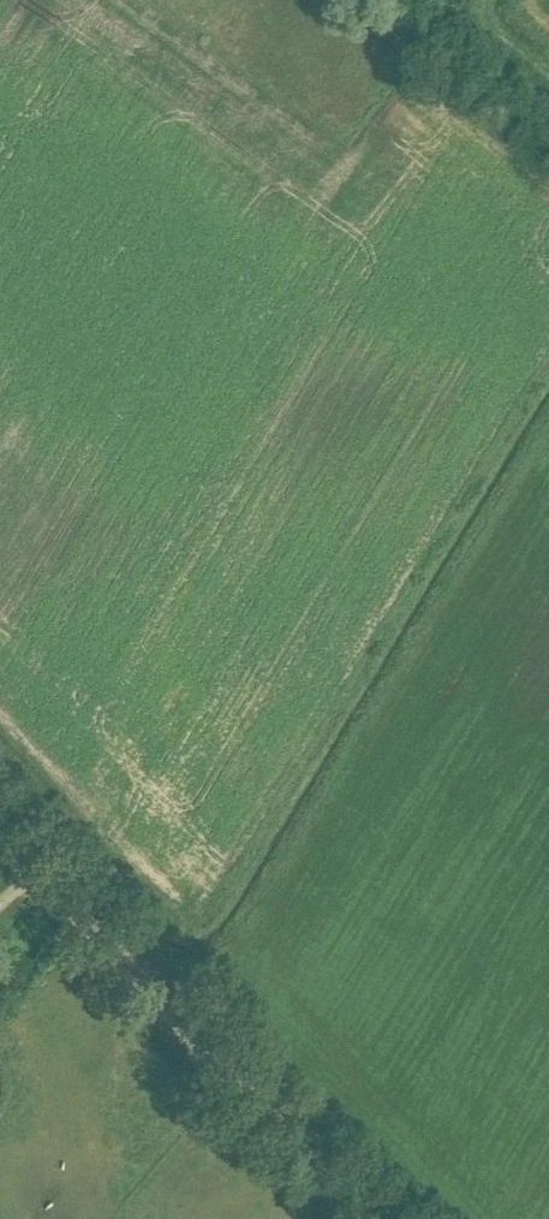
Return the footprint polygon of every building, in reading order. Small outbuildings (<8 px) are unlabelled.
[(10,985),(0,975),(0,994),(10,985)]
